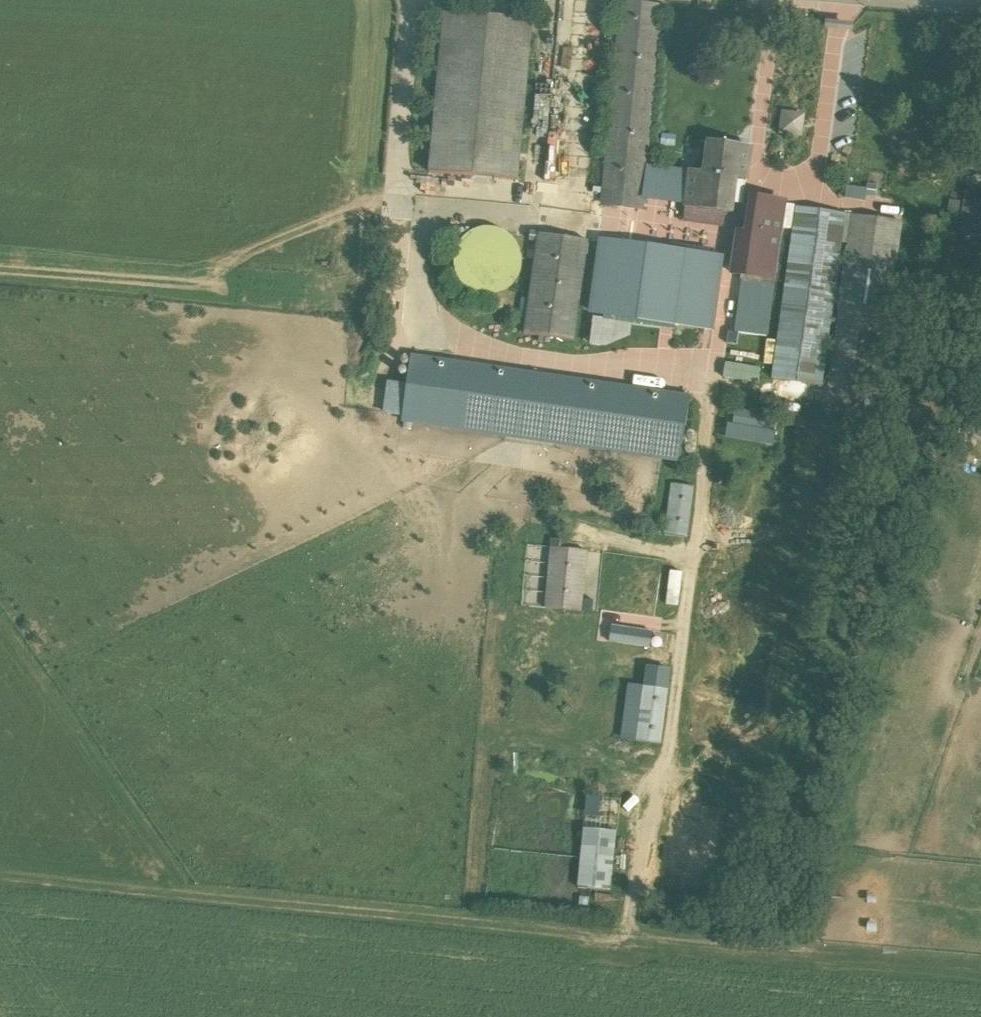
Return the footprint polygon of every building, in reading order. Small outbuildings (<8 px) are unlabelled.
[(663,5),(623,1),(601,217),(641,222),(642,199),(646,166),(663,5)] [(532,20),(444,12),(429,173),(518,181),(532,20)] [(774,134),(798,136),(801,111),(777,109),(774,134)] [(568,182),(586,183),(589,137),(571,136),(568,182)] [(750,148),(713,143),(709,174),(690,171),(686,204),(685,207),(730,213),(735,179),(746,180),(750,148)] [(690,171),(646,166),(642,199),(686,204),(690,171)] [(868,178),(848,175),(845,197),(875,201),(877,185),(867,184),(868,178)] [(735,332),(767,337),(774,280),(772,279),(783,205),(756,201),(751,234),(739,232),(733,275),(743,276),(735,332)] [(965,201),(964,203),(949,201),(944,233),(980,239),(980,203),(965,201)] [(844,214),(797,207),(773,380),(820,387),(844,214)] [(901,222),(853,215),(829,388),(877,396),(901,222)] [(518,276),(522,265),(521,253),(516,243),(508,234),(498,229),(486,228),(474,231),(465,237),(458,247),(455,258),(455,270),(460,280),(468,289),(479,294),(490,295),(502,292),(512,286),(518,276)] [(588,241),(538,234),(524,334),(574,341),(588,241)] [(723,260),(600,243),(590,310),(713,328),(723,260)] [(531,374),(411,356),(402,417),(523,434),(531,374)] [(720,363),(720,380),(757,380),(757,364),(720,363)] [(690,397),(531,374),(523,434),(681,457),(690,397)] [(975,402),(964,430),(977,436),(980,426),(980,405),(975,402)] [(732,425),(773,432),(775,418),(735,411),(732,425)] [(729,424),(726,439),(773,447),(776,432),(773,432),(732,425),(729,424)] [(686,537),(693,487),(671,484),(665,534),(686,537)] [(585,551),(551,548),(546,608),(580,611),(585,551)] [(605,624),(603,640),(644,647),(647,631),(605,624)] [(666,689),(644,686),(630,684),(623,738),(637,740),(659,743),(666,689)] [(614,832),(584,829),(579,887),(608,890),(614,832)]
